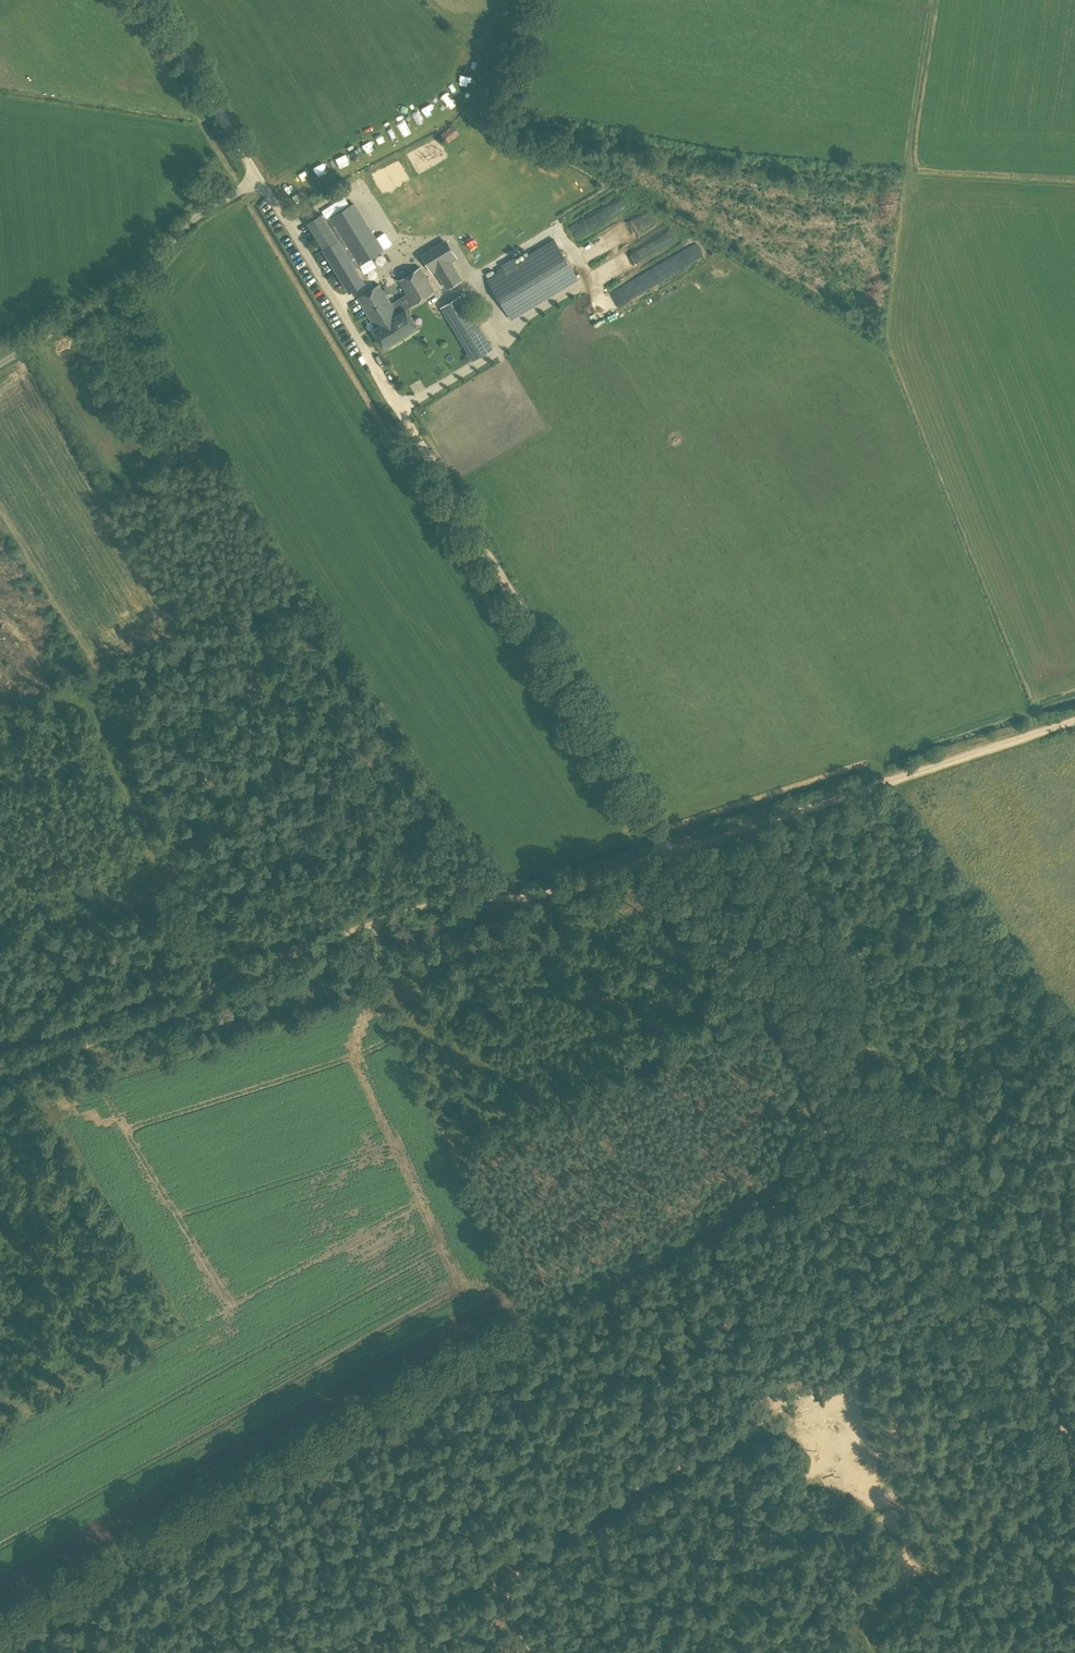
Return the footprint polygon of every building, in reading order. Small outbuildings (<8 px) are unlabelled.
[(451,144),(463,136),(458,128),(446,136),(451,144)] [(594,212),(603,225),(629,208),(620,195),(594,212)] [(382,250),(354,204),(331,217),(326,221),(322,214),(308,223),(350,292),(364,283),(353,266),(359,262),(360,264),(382,250)] [(625,242),(623,240),(652,222),(646,212),(615,231),(622,244),(625,242)] [(647,257),(678,241),(671,227),(640,243),(647,257)] [(512,320),(579,281),(555,240),(488,280),(512,320)] [(452,262),(435,271),(446,289),(462,279),(452,262)] [(494,264),(486,268),(489,274),(496,270),(494,264)] [(406,309),(435,291),(420,267),(398,280),(407,294),(391,304),(379,284),(358,298),(376,328),(373,330),(384,347),(417,327),(406,309)] [(472,361),(492,349),(461,296),(441,307),(472,361)] [(517,346),(522,354),(531,348),(527,343),(525,345),(522,342),(517,346)]
